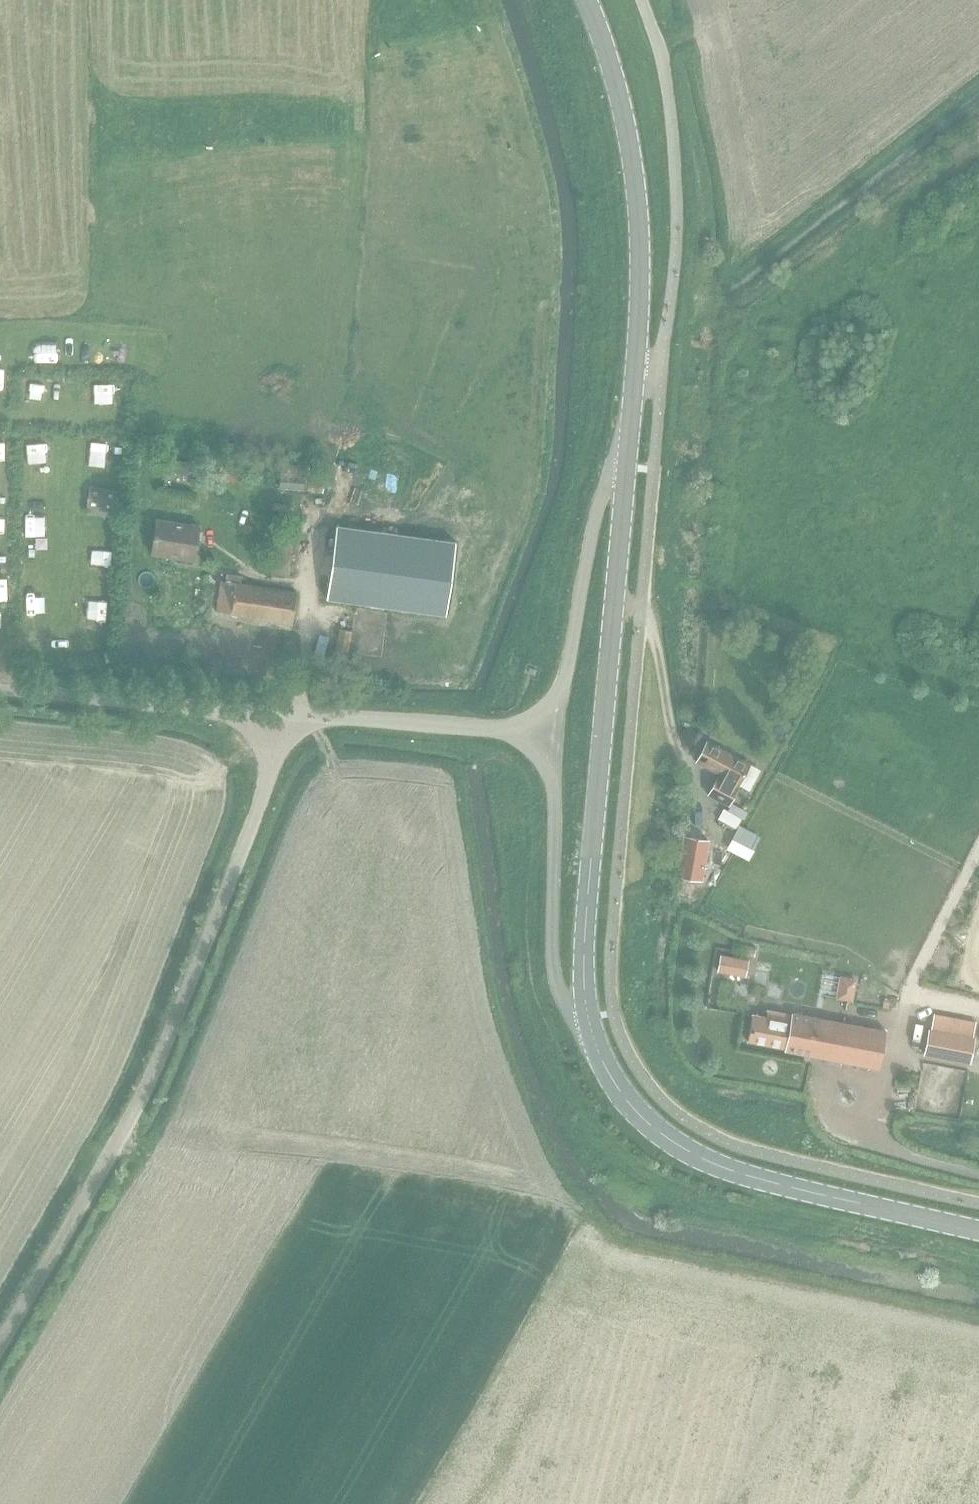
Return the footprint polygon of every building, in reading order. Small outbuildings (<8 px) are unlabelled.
[(115,490),(87,486),(84,508),(112,512),(115,490)] [(193,561),(199,526),(156,519),(151,553),(193,561)] [(336,524),(326,597),(445,614),(455,541),(336,524)] [(273,529),(267,574),(285,577),(290,542),(285,542),(286,531),(273,529)] [(291,624),(297,592),(241,583),(242,576),(226,574),(225,582),(220,581),(216,611),(291,624)] [(727,805),(737,787),(750,762),(707,739),(696,760),(719,772),(717,777),(707,794),(727,805)] [(683,835),(677,875),(701,879),(708,839),(683,835)] [(720,954),(717,970),(745,976),(748,960),(720,954)] [(752,1014),(747,1040),(785,1047),(784,1050),(878,1067),(885,1030),(792,1012),(791,1014),(767,1009),(765,1016),(752,1014)] [(928,1028),(923,1054),(969,1063),(974,1037),(928,1028)]
